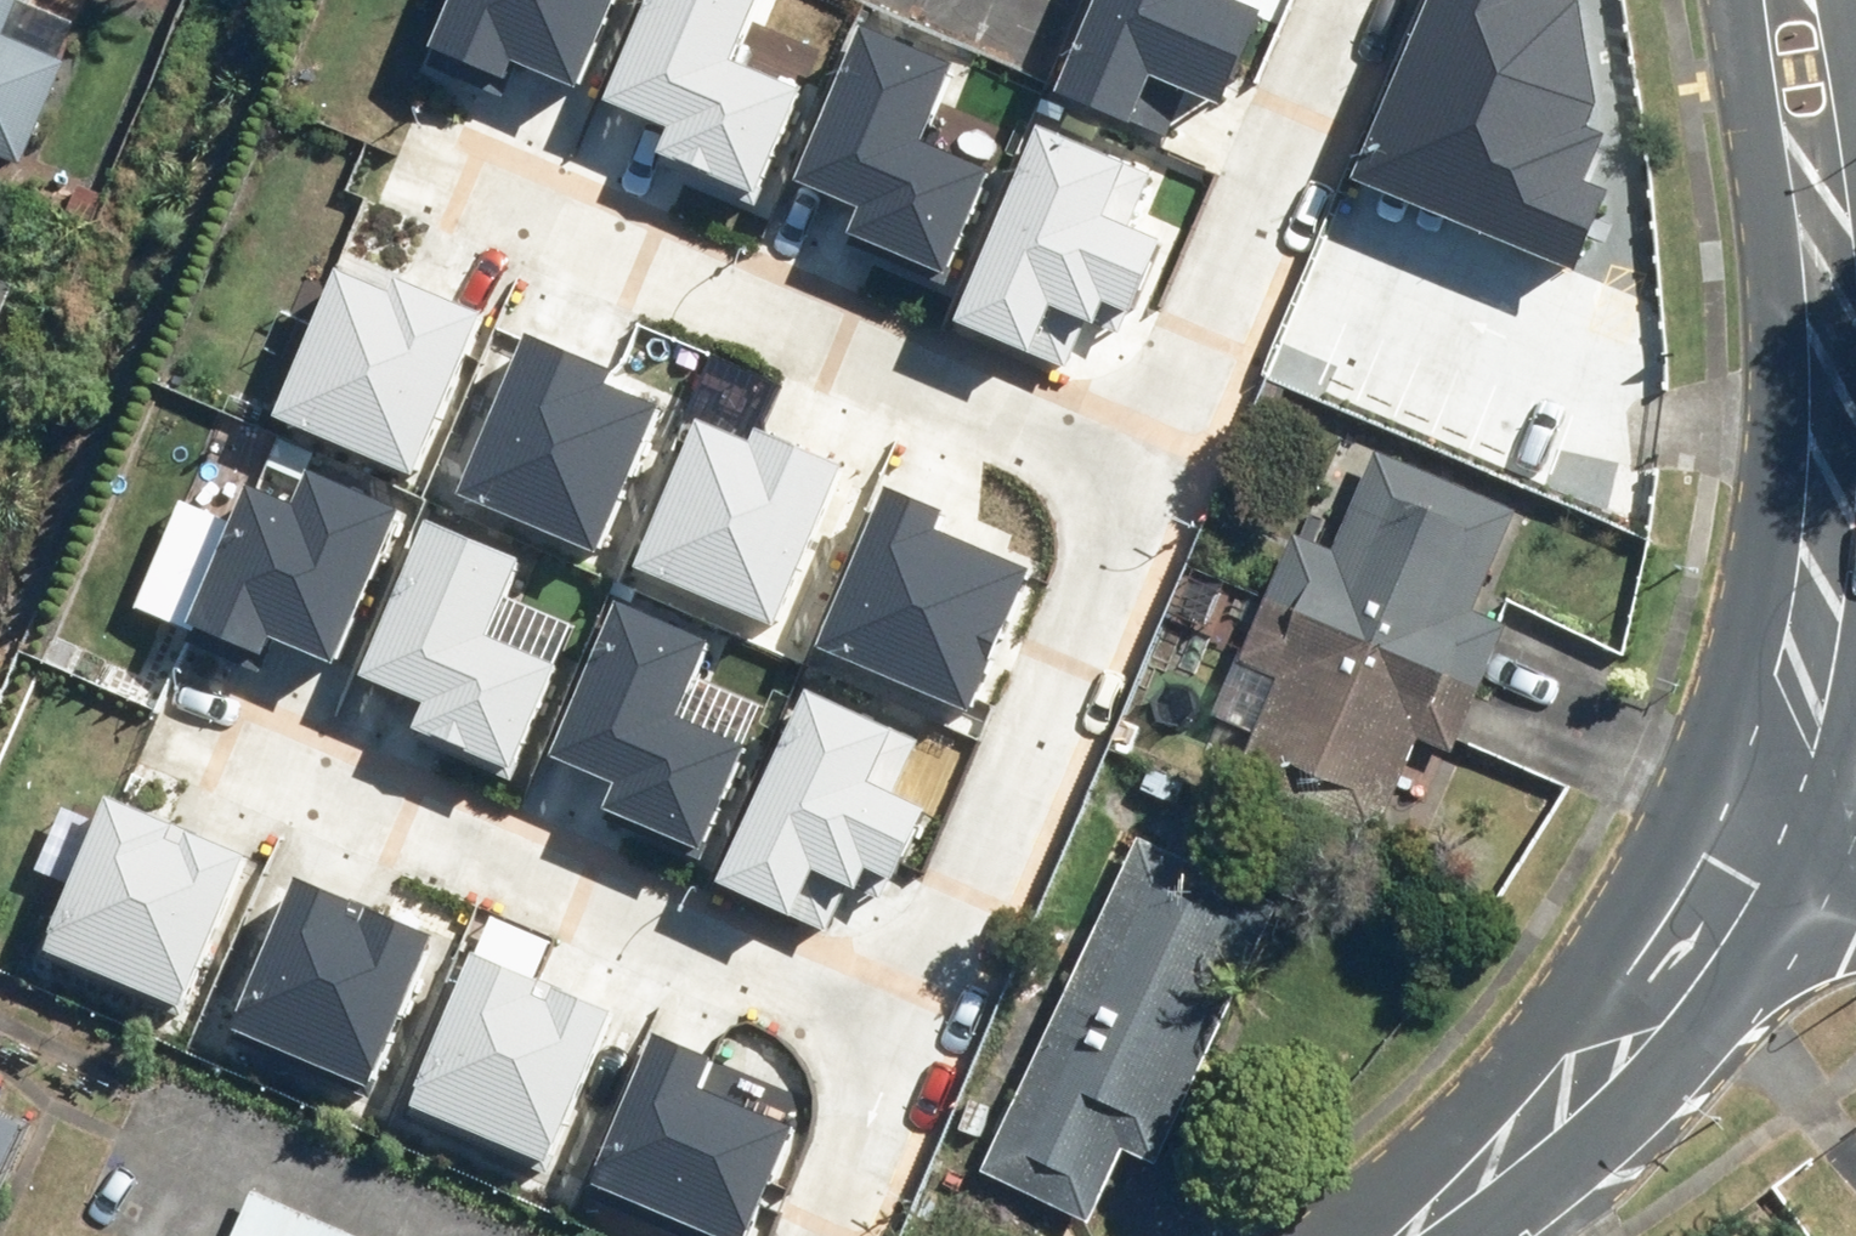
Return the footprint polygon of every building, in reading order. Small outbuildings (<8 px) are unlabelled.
[(27,171),(73,66),(11,39),(28,0),(0,0),(0,160),(27,171)] [(440,53),(515,84),(523,64),(588,91),(626,0),(462,0),(440,53)] [(677,130),(667,156),(766,197),(809,92),(743,65),(770,0),(658,0),(615,105),(677,130)] [(1066,96),(1138,126),(1158,78),(1229,108),(1268,15),(1235,1),(1235,0),(1106,0),(1066,96)] [(1582,274),(1615,194),(1591,184),(1611,137),(1593,130),(1602,107),(1585,4),(1575,0),(1436,0),(1361,183),(1582,274)] [(804,187),(867,212),(858,236),(953,274),(995,169),(932,144),(964,64),(869,26),(804,187)] [(963,325),(1039,357),(1059,309),(1103,327),(1112,305),(1138,316),(1168,242),(1136,228),(1158,175),(1044,128),(963,325)] [(399,293),(347,271),(284,420),(423,478),(491,316),(405,279),(399,293)] [(22,290),(0,281),(0,342),(22,290)] [(624,372),(535,336),(468,496),(605,553),(664,409),(617,389),(624,372)] [(850,467),(764,431),(759,444),(705,421),(642,571),(783,629),(850,467)] [(1297,535),(1269,602),(1482,691),(1510,626),(1477,612),(1520,511),(1379,452),(1336,552),(1297,535)] [(411,511),(318,471),(303,506),(258,487),(241,526),(199,626),(202,627),(272,657),(280,640),(344,667),(411,511)] [(954,512),(893,486),(824,651),(977,715),(1037,572),(945,533),(954,512)] [(199,626),(241,526),(186,503),(141,609),(200,633),(202,627),(199,626)] [(530,560),(436,521),(371,679),(434,705),(423,732),(521,772),(565,666),(561,665),(497,638),(514,598),(530,560)] [(578,625),(514,598),(497,638),(561,665),(578,625)] [(628,601),(561,757),(625,785),(614,810),(710,851),(756,747),(750,744),(690,719),(706,680),(723,642),(628,601)] [(1314,778),(1301,810),(1377,842),(1419,741),(1455,756),(1482,691),(1269,602),(1248,653),(1242,665),(1278,680),(1256,734),(1249,751),(1314,778)] [(1242,665),(1248,653),(1243,650),(1215,716),(1256,734),(1278,680),(1242,665)] [(690,719),(750,744),(766,706),(706,680),(690,719)] [(900,882),(934,809),(901,794),(926,741),(814,690),(724,884),(800,919),(822,871),(865,891),(875,871),(900,882)] [(255,855),(117,798),(106,824),(79,887),(53,950),(191,1007),(255,855)] [(79,887),(106,824),(67,808),(40,870),(79,887)] [(989,1179),(1093,1227),(1128,1149),(1164,1166),(1285,902),(1146,838),(989,1179)] [(442,935),(304,878),(241,1031),(379,1088),(442,935)] [(620,1011),(481,955),(418,1108),(557,1165),(620,1011)] [(662,1034),(598,1186),(718,1235),(756,1235),(802,1129),(708,1089),(721,1058),(662,1034)] [(36,1131),(0,1114),(0,1207),(36,1131)] [(258,1194),(240,1235),(356,1235),(258,1194)]
